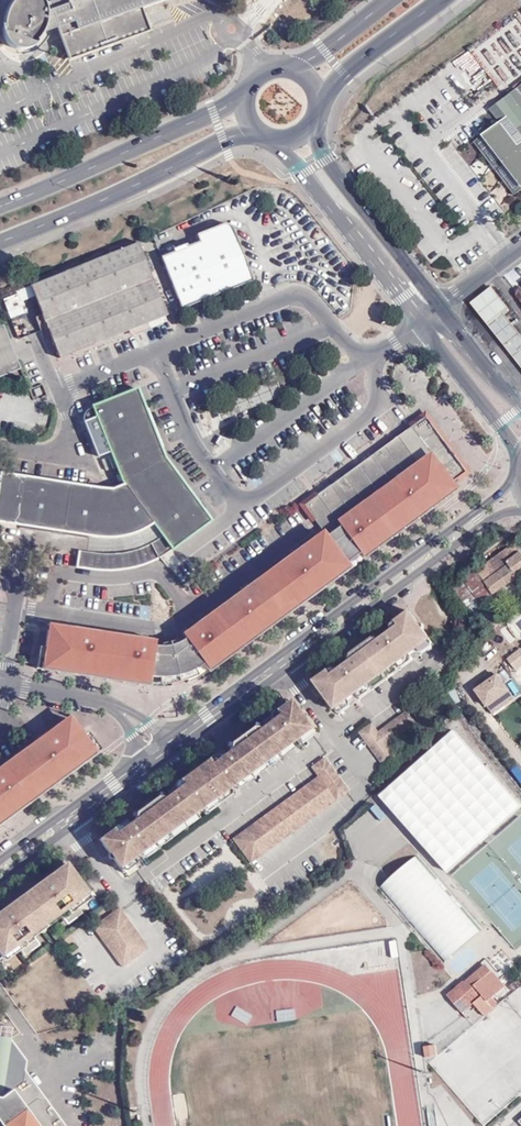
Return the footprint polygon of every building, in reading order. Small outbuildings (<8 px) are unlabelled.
[(44,5),(42,2),(41,0),(15,0),(10,4),(7,8),(4,18),(3,29),(0,30),(1,33),(1,36),(2,39),(4,41),(6,45),(12,49),(16,51),(19,51),(25,51),(28,50),(34,47),(37,43),(35,42),(37,39),(41,34),(44,28),(45,25),(53,22),(66,57),(146,28),(139,9),(163,0),(47,0),(48,3),(44,5)] [(495,85),(520,67),(520,25),(516,19),(470,51),(495,85)] [(502,99),(512,113),(498,123),(473,142),(513,194),(520,189),(520,85),(502,99)] [(512,113),(502,99),(492,107),(488,110),(498,123),(512,113)] [(204,237),(163,251),(183,304),(255,278),(234,224),(225,221),(201,230),(204,237)] [(139,248),(136,239),(114,248),(102,254),(31,283),(59,354),(79,346),(90,341),(100,337),(113,331),(129,324),(140,320),(146,318),(157,313),(164,310),(147,267),(139,248)] [(102,254),(114,248),(111,243),(99,248),(102,254)] [(143,246),(139,248),(147,267),(150,265),(143,246)] [(471,303),(489,326),(505,314),(510,308),(493,286),(471,303)] [(4,299),(10,319),(25,314),(19,295),(4,299)] [(157,313),(146,318),(148,323),(159,319),(157,313)] [(505,314),(489,326),(520,366),(520,335),(505,314)] [(140,320),(129,324),(132,330),(143,326),(140,320)] [(0,328),(0,371),(16,362),(3,327),(0,328)] [(113,331),(100,337),(103,343),(116,338),(113,331)] [(90,341),(79,346),(81,352),(93,347),(90,341)] [(83,419),(96,455),(110,450),(116,466),(122,483),(107,489),(0,472),(0,522),(82,536),(107,537),(123,537),(142,530),(152,524),(161,536),(136,548),(123,552),(111,553),(93,553),(80,551),(79,566),(105,570),(125,567),(142,563),(162,553),(184,538),(210,518),(164,455),(137,387),(131,390),(98,401),(92,405),(83,419)] [(466,468),(470,465),(428,408),(407,423),(409,426),(427,414),(466,468)] [(424,455),(445,484),(455,476),(466,468),(427,414),(409,426),(317,493),(305,501),(316,518),(316,519),(322,528),(424,455)] [(218,434),(214,441),(220,444),(223,437),(218,434)] [(438,490),(445,484),(424,455),(322,528),(343,559),(354,550),(359,551),(371,542),(372,542),(365,533),(372,527),(380,536),(388,532),(419,509),(412,499),(419,493),(425,504),(440,493),(438,490)] [(107,457),(99,460),(102,469),(111,466),(107,457)] [(466,468),(455,476),(458,481),(473,469),(470,465),(466,468)] [(73,661),(45,657),(43,666),(168,683),(185,682),(199,677),(212,667),(450,492),(445,484),(438,490),(440,493),(425,504),(419,509),(388,532),(380,536),(378,537),(372,542),(371,542),(359,551),(354,550),(343,559),(335,564),(329,569),(332,571),(319,581),(316,578),(303,589),(303,591),(278,610),(276,607),(263,616),(266,619),(252,629),(249,627),(224,646),(226,649),(212,659),(210,656),(184,672),(168,675),(166,676),(139,671),(138,674),(123,672),(124,668),(91,663),(90,667),(73,664),(73,661)] [(305,501),(317,493),(315,490),(304,498),(305,501)] [(419,509),(425,504),(419,493),(412,499),(419,509)] [(311,522),(316,519),(316,518),(305,501),(304,498),(302,495),(296,499),(311,522)] [(365,533),(372,542),(378,537),(380,536),(372,527),(365,533)] [(343,559),(322,528),(315,533),(335,564),(343,559)] [(178,641),(184,672),(210,656),(212,659),(226,649),(224,646),(249,627),(252,629),(266,619),(263,616),(276,607),(278,610),(303,591),(303,589),(316,578),(319,581),(332,571),(329,569),(335,564),(315,533),(296,547),(299,553),(292,558),(285,563),(282,558),(256,577),(259,583),(252,588),(245,593),(241,587),(188,625),(192,632),(185,637),(178,641)] [(515,543),(509,547),(508,546),(478,567),(474,562),(449,580),(468,607),(479,597),(492,588),(494,591),(520,572),(520,552),(515,543)] [(172,566),(190,554),(183,544),(165,556),(172,566)] [(299,553),(296,547),(288,553),(292,558),(299,553)] [(252,588),(249,582),(241,587),(245,593),(252,588)] [(316,677),(335,703),(431,637),(409,607),(388,623),(392,628),(379,637),(375,632),(350,652),(353,657),(340,667),(337,662),(316,677)] [(72,624),(72,631),(81,633),(82,625),(72,624)] [(72,631),(47,627),(45,657),(73,661),(73,664),(90,667),(91,663),(124,668),(123,672),(138,674),(139,671),(166,676),(168,675),(163,645),(155,643),(154,643),(146,642),(146,635),(82,625),(81,633),(72,631)] [(181,631),(185,637),(192,632),(188,625),(181,631)] [(154,643),(155,643),(155,636),(146,635),(146,642),(154,643)] [(431,637),(335,703),(339,709),(434,640),(431,637)] [(163,645),(168,675),(184,672),(178,641),(163,645)] [(507,659),(516,670),(520,666),(520,649),(507,659)] [(498,674),(475,690),(486,706),(508,690),(498,674)] [(113,856),(120,865),(309,726),(311,725),(303,714),(302,711),(298,708),(292,701),(293,698),(289,695),(271,707),(269,712),(264,716),(262,715),(260,717),(265,723),(260,726),(258,722),(258,719),(253,719),(252,723),(229,740),(226,740),(225,743),(229,744),(231,748),(226,751),(220,743),(217,745),(219,749),(206,755),(176,777),(173,783),(168,784),(167,786),(170,792),(165,796),(161,789),(158,791),(159,792),(135,810),(138,815),(131,820),(128,815),(126,815),(126,818),(120,821),(115,822),(97,835),(99,842),(103,842),(108,849),(106,850),(111,857),(113,856)] [(372,722),(359,731),(383,763),(384,762),(395,754),(387,742),(388,741),(419,719),(411,707),(378,731),(372,722)] [(420,719),(411,707),(419,719),(388,741),(387,742),(395,754),(384,762),(383,763),(384,764),(396,755),(388,743),(420,719)] [(94,744),(83,731),(75,720),(55,733),(51,728),(44,733),(48,739),(41,743),(7,768),(22,791),(25,795),(27,791),(62,765),(65,767),(94,744)] [(380,795),(446,870),(520,805),(454,729),(380,795)] [(41,743),(48,739),(44,733),(38,739),(41,743)] [(25,795),(28,800),(96,749),(94,744),(65,767),(62,765),(27,791),(25,795)] [(323,778),(319,773),(319,774),(316,771),(328,762),(324,757),(312,766),(318,775),(233,838),(251,862),(348,791),(333,770),(323,778)] [(328,762),(316,771),(319,774),(319,773),(323,778),(333,770),(328,762)] [(9,804),(12,808),(25,795),(22,791),(7,768),(1,772),(0,770),(0,810),(9,804)] [(28,800),(25,795),(12,808),(0,816),(0,820),(28,800)] [(12,808),(9,804),(0,810),(0,816),(12,808)] [(60,866),(0,909),(0,916),(23,899),(26,902),(36,894),(34,891),(72,864),(68,860),(60,866)] [(481,935),(416,860),(378,894),(443,967),(481,935)] [(0,916),(0,950),(2,953),(16,941),(21,948),(36,937),(35,935),(31,930),(58,909),(64,915),(65,917),(80,906),(74,899),(89,889),(72,864),(34,891),(36,894),(26,902),(23,899),(0,916)] [(95,896),(89,889),(74,899),(80,906),(95,896)] [(151,945),(121,905),(95,924),(123,964),(151,945)] [(35,935),(64,915),(58,909),(31,930),(35,935)] [(16,941),(2,953),(6,959),(21,948),(16,941)] [(506,988),(487,965),(466,984),(465,982),(449,996),(464,1014),(474,1005),(487,1018),(496,1010),(490,1002),(506,988)] [(275,1022),(293,1019),(291,1008),(274,1010),(275,1022)] [(250,1027),(254,1016),(236,1009),(232,1020),(250,1027)] [(4,1108),(3,1113),(13,1125),(68,1125),(48,1099),(41,1102),(26,1083),(28,1073),(28,1060),(12,1039),(0,1039),(0,1108),(4,1108)] [(425,1046),(426,1057),(438,1056),(436,1045),(425,1046)] [(48,1099),(28,1073),(26,1083),(41,1102),(48,1099)] [(0,1121),(5,1125),(13,1125),(3,1113),(4,1108),(0,1108),(0,1120),(0,1121)]
